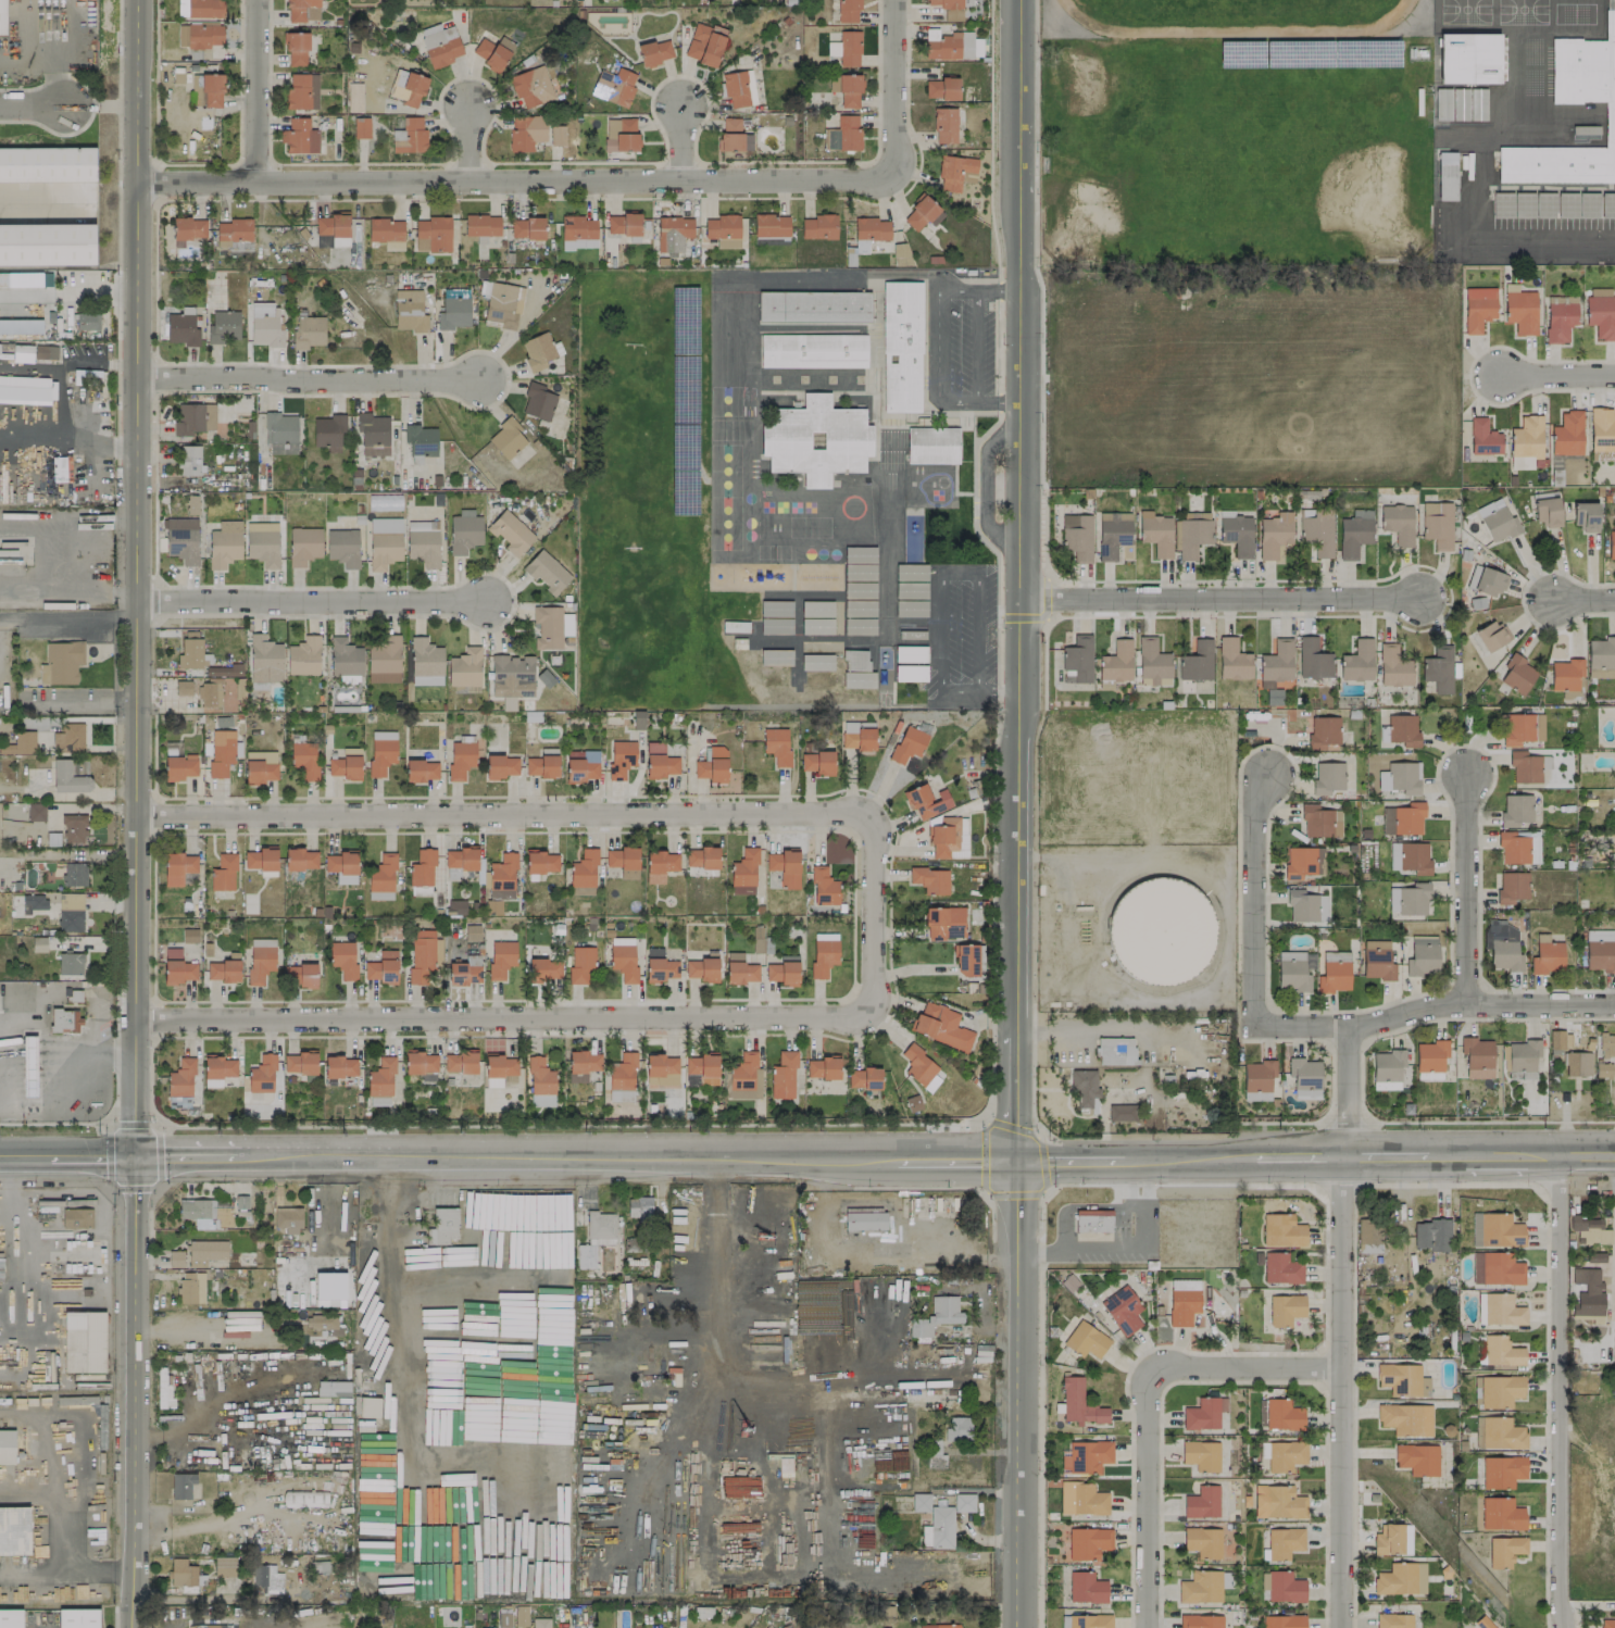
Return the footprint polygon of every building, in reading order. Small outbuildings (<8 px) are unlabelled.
[(178,17),(223,16),(223,0),(178,0),(178,17)] [(287,21),(318,21),(319,0),(287,0),(287,21)] [(837,22),(856,23),(856,10),(860,10),(860,0),(837,0),(837,22)] [(926,4),(939,4),(939,9),(962,9),(962,0),(926,0),(926,4)] [(1604,10),(1614,10),(1614,40),(1605,40),(1604,10)] [(715,67),(727,31),(695,21),(684,56),(715,67)] [(178,47),(223,47),(222,23),(178,24),(178,47)] [(453,25),(440,29),(438,23),(419,30),(431,69),(453,62),(452,57),(463,53),(453,25)] [(973,32),(938,32),(938,28),(925,28),(925,58),(982,58),(982,38),(973,38),(973,32)] [(860,31),(840,31),(840,42),(827,42),(827,56),(839,56),(839,66),(860,66),(860,31)] [(286,65),(307,65),(308,33),(286,32),(286,65)] [(1500,83),(1499,33),(1439,34),(1439,83),(1500,83)] [(480,37),(471,56),(500,71),(514,43),(500,36),(495,45),(480,37)] [(637,46),(642,66),(673,59),(668,38),(637,46)] [(509,77),(522,110),(554,97),(542,65),(509,77)] [(615,75),(601,70),(591,94),(627,108),(635,87),(631,85),(636,74),(618,67),(615,75)] [(399,104),(418,109),(427,77),(398,69),(394,85),(404,88),(399,104)] [(731,108),(750,105),(748,97),(754,96),(752,86),(753,86),(750,69),(721,74),(725,97),(729,97),(731,108)] [(192,74),(193,107),(223,106),(222,73),(192,74)] [(287,108),(317,109),(318,73),(288,73),(287,108)] [(859,74),(838,75),(840,108),(860,107),(859,74)] [(958,99),(959,79),(926,78),(925,98),(958,99)] [(956,107),(934,108),(935,143),(957,143),(956,107)] [(546,141),(546,116),(511,115),(510,151),(533,151),(533,141),(546,141)] [(860,150),(859,115),(837,115),(837,128),(823,128),(823,150),(860,150)] [(422,116),(403,117),(403,130),(391,130),(392,153),(427,152),(426,128),(422,129),(422,116)] [(309,117),(289,118),(289,130),(280,130),(280,142),(286,142),(286,153),(318,153),(318,129),(309,129),(309,117)] [(353,138),(369,138),(369,117),(353,118),(353,138)] [(605,151),(637,151),(636,118),(605,118),(605,151)] [(752,134),(740,133),(740,118),(720,118),(720,150),(752,151),(752,134)] [(565,144),(564,125),(550,125),(550,145),(565,144)] [(95,181),(0,181),(0,147),(95,147),(95,181)] [(1456,200),(1457,152),(1438,152),(1437,200),(1456,200)] [(938,178),(941,179),(940,191),(959,193),(960,181),(975,183),(977,159),(940,155),(938,178)] [(1614,217),(1614,193),(1493,192),(1492,216),(1614,217)] [(916,231),(926,220),(933,226),(945,214),(923,194),(901,218),(916,231)] [(500,214),(465,215),(465,236),(500,235),(500,214)] [(640,214),(607,215),(607,235),(640,234),(640,214)] [(704,238),(716,238),(716,248),(740,247),(739,214),(716,215),(716,219),(704,219),(704,238)] [(789,214),(754,215),(754,236),(789,235),(789,214)] [(801,218),(801,239),(837,238),(836,214),(813,214),(813,218),(801,218)] [(316,234),(332,234),(332,247),(349,246),(349,215),(316,215),(316,234)] [(562,248),(596,248),(596,219),(584,219),(584,215),(561,215),(562,248)] [(657,252),(683,251),(682,238),(692,238),(692,217),(657,217),(657,252)] [(183,247),(183,239),(206,238),(205,218),(172,219),(173,248),(183,247)] [(252,250),(251,218),(228,219),(228,222),(216,222),(217,246),(228,246),(228,251),(252,250)] [(404,219),(369,218),(368,240),(403,241),(404,219)] [(450,251),(450,218),(415,218),(415,251),(450,251)] [(543,218),(510,218),(511,239),(544,238),(543,218)] [(868,253),(868,240),(890,240),(889,218),(853,219),(854,253),(868,253)] [(93,263),(0,264),(0,224),(92,223),(93,263)] [(893,243),(894,265),(909,265),(908,242),(893,243)] [(518,286),(481,280),(479,296),(487,298),(484,323),(499,325),(498,328),(515,330),(517,311),(514,311),(518,286)] [(921,281),(884,281),(884,412),(919,412),(921,281)] [(1504,322),(1515,322),(1515,334),(1537,334),(1538,291),(1518,291),(1518,284),(1505,284),(1504,322)] [(1465,288),(1465,334),(1482,334),(1481,320),(1496,319),(1496,287),(1465,288)] [(422,290),(395,289),(394,331),(427,331),(427,315),(422,314),(422,290)] [(869,290),(869,321),(759,322),(758,291),(869,290)] [(1547,296),(1546,343),(1569,343),(1569,325),(1577,325),(1578,297),(1547,296)] [(1595,324),(1595,340),(1614,340),(1614,296),(1585,296),(1586,324),(1595,324)] [(437,327),(469,328),(470,298),(442,297),(442,311),(438,311),(437,327)] [(252,343),(266,343),(266,347),(283,347),(283,324),(275,324),(275,302),(251,302),(252,343)] [(239,311),(212,311),(212,325),(207,325),(207,344),(223,343),(223,339),(239,338),(239,311)] [(76,312),(76,329),(94,329),(95,313),(76,312)] [(167,314),(168,342),(184,342),(184,346),(199,346),(199,328),(194,328),(194,314),(167,314)] [(324,316),(297,316),(297,330),(292,330),(292,347),(324,346),(324,316)] [(42,333),(42,319),(0,319),(0,333),(42,333)] [(519,343),(532,372),(546,366),(544,361),(563,353),(558,341),(552,343),(546,330),(519,343)] [(865,334),(866,366),(761,366),(760,334),(865,334)] [(12,362),(33,362),(33,345),(13,344),(12,362)] [(57,346),(35,345),(34,359),(57,360),(57,346)] [(55,404),(56,378),(0,376),(0,402),(55,404)] [(556,395),(544,392),(546,385),(528,381),(521,414),(550,420),(556,395)] [(864,406),(864,424),(871,424),(871,455),(865,455),(865,472),(829,471),(830,487),(803,487),(803,472),(768,471),(768,455),(761,454),(761,421),(768,421),(768,409),(803,408),(803,392),(829,392),(828,406),(864,406)] [(214,430),(215,404),(177,403),(175,435),(192,436),(192,429),(214,430)] [(1611,421),(1611,408),(1589,408),(1590,460),(1614,460),(1614,420),(1611,421)] [(296,415),(279,415),(279,411),(265,412),(265,442),(270,442),(270,454),(297,453),(296,415)] [(1583,454),(1583,411),(1560,411),(1560,426),(1551,426),(1551,454),(1583,454)] [(388,416),(371,416),(371,412),(356,412),(357,431),(361,431),(361,456),(388,455),(388,416)] [(345,414),(330,414),(330,418),(314,418),(313,446),(327,446),(327,452),(340,453),(340,430),(345,430),(345,414)] [(1510,469),(1533,469),(1532,459),(1543,458),(1542,415),(1520,415),(1520,427),(1509,428),(1510,469)] [(521,428),(510,416),(486,439),(507,461),(527,442),(517,432),(521,428)] [(1487,417),(1470,417),(1471,455),(1502,454),(1502,431),(1487,431),(1487,417)] [(404,424),(405,442),(409,442),(409,455),(437,455),(436,427),(420,428),(420,424),(404,424)] [(907,463),(959,463),(959,428),(907,427),(907,463)] [(201,445),(179,445),(179,474),(201,474),(201,445)] [(188,514),(197,514),(196,495),(187,495),(188,514)] [(1534,499),(1536,526),(1561,525),(1560,497),(1534,499)] [(1453,503),(1422,502),(1422,538),(1433,538),(1433,551),(1452,551),(1453,503)] [(1600,532),(1599,503),(1573,503),(1573,525),(1580,525),(1580,532),(1600,532)] [(1380,505),(1380,531),(1395,531),(1395,547),(1413,547),(1413,505),(1380,505)] [(1480,515),(1491,542),(1521,531),(1516,516),(1509,519),(1504,506),(1480,515)] [(503,547),(516,558),(536,536),(504,508),(487,527),(506,544),(503,547)] [(481,546),(482,516),(474,516),(474,509),(459,509),(458,516),(450,516),(450,555),(466,555),(466,546),(481,546)] [(1372,509),(1351,509),(1351,518),(1339,518),(1340,560),(1358,560),(1358,543),(1372,543),(1372,509)] [(1139,510),(1139,542),(1154,542),(1154,559),(1172,559),(1171,515),(1152,516),(1152,510),(1139,510)] [(1332,558),(1332,510),(1316,510),(1316,517),(1300,517),(1300,541),(1309,541),(1309,558),(1332,558)] [(1292,511),(1277,511),(1277,518),(1260,517),(1259,560),(1276,560),(1277,543),(1291,543),(1292,511)] [(1098,519),(1099,561),(1116,561),(1116,545),(1131,545),(1131,512),(1109,512),(1109,519),(1098,519)] [(1179,560),(1196,560),(1196,543),(1211,543),(1211,513),(1176,513),(1176,550),(1179,550),(1179,560)] [(1062,515),(1062,541),(1067,541),(1067,552),(1074,552),(1074,563),(1091,563),(1091,514),(1062,515)] [(1219,516),(1220,542),(1234,541),(1234,559),(1252,559),(1252,516),(1219,516)] [(401,518),(369,517),(369,571),(385,571),(385,561),(401,561),(401,518)] [(197,518),(165,519),(166,557),(182,556),(182,566),(198,565),(197,518)] [(241,560),(240,520),(218,520),(219,530),(209,530),(210,570),(224,569),(224,560),(241,560)] [(277,522),(245,523),(246,560),(262,559),(263,569),(278,569),(277,522)] [(321,527),(289,528),(290,567),(305,567),(305,558),(321,558),(321,527)] [(326,530),(327,560),(342,560),(343,569),(359,569),(358,529),(326,530)] [(875,546),(844,546),(844,581),(876,581),(875,546)] [(553,596),(571,577),(541,548),(523,567),(553,596)] [(895,616),(927,617),(927,564),(896,564),(896,581),(896,599),(895,616)] [(1504,573),(1479,567),(1473,590),(1499,597),(1504,573)] [(876,582),(844,582),(844,598),(875,599),(876,582)] [(791,600),(760,601),(760,616),(791,616),(791,600)] [(833,616),(833,600),(801,601),(801,617),(833,616)] [(875,617),(876,600),(845,600),(844,616),(875,617)] [(562,648),(562,636),(572,636),(572,613),(561,613),(561,606),(532,606),(533,623),(538,623),(538,637),(534,637),(534,649),(562,648)] [(875,635),(876,618),(844,617),(844,635),(875,635)] [(791,618),(760,618),(760,634),(792,634),(791,618)] [(833,618),(801,618),(801,635),(833,634),(833,618)] [(1506,643),(1496,620),(1470,631),(1480,654),(1506,643)] [(282,682),(282,642),(266,642),(266,633),(251,633),(252,686),(267,686),(267,682),(282,682)] [(399,682),(400,635),(383,634),(383,643),(367,643),(367,682),(399,682)] [(1091,634),(1073,634),(1073,646),(1062,646),(1061,682),(1091,683),(1091,634)] [(319,635),(303,635),(303,644),(287,644),(287,674),(319,674),(319,635)] [(361,646),(346,646),(346,636),(330,636),(330,675),(339,675),(339,682),(362,681),(361,646)] [(442,645),(427,645),(426,636),(411,637),(411,685),(442,684),(442,645)] [(1139,636),(1138,685),(1171,685),(1171,653),(1156,653),(1156,637),(1139,636)] [(1236,636),(1219,636),(1220,678),(1252,678),(1251,652),(1237,653),(1236,636)] [(1332,677),(1332,652),(1317,653),(1317,636),(1299,636),(1300,677),(1332,677)] [(178,666),(211,667),(211,654),(202,654),(202,639),(182,638),(182,654),(178,654),(178,666)] [(1292,680),(1292,638),(1271,638),(1271,654),(1260,654),(1260,688),(1266,688),(1266,704),(1281,704),(1281,689),(1274,689),(1274,680),(1292,680)] [(1355,638),(1355,654),(1340,654),(1339,680),(1372,680),(1372,638),(1355,638)] [(1588,677),(1614,677),(1614,638),(1587,638),(1588,677)] [(1131,681),(1131,639),(1114,639),(1114,655),(1099,655),(1099,680),(1131,681)] [(1212,679),(1212,639),(1195,639),(1195,655),(1178,655),(1178,680),(1212,679)] [(45,642),(45,664),(39,664),(39,684),(77,684),(77,664),(84,664),(84,641),(45,642)] [(1379,685),(1412,685),(1412,659),(1397,659),(1397,644),(1380,643),(1379,685)] [(480,686),(479,645),(463,646),(463,656),(447,656),(448,686),(480,686)] [(927,646),(895,646),(895,661),(926,662),(927,646)] [(1422,681),(1433,681),(1434,694),(1452,693),(1450,647),(1433,647),(1433,657),(1421,658),(1422,681)] [(792,650),(760,649),(760,664),(791,665),(792,650)] [(875,688),(875,671),(868,671),(868,650),(844,650),(843,671),(844,671),(843,688),(875,688)] [(1499,681),(1522,695),(1538,670),(1511,653),(1502,666),(1507,669),(1499,681)] [(833,654),(801,654),(801,670),(833,670),(833,654)] [(492,697),(533,695),(532,655),(521,655),(490,656),(492,697)] [(1550,690),(1577,690),(1577,677),(1583,677),(1583,660),(1551,660),(1550,690)] [(926,665),(895,665),(895,681),(926,681),(926,665)] [(206,666),(206,676),(240,676),(241,667),(206,666)] [(191,680),(176,681),(176,695),(191,695),(191,680)] [(221,707),(220,683),(199,683),(200,707),(221,707)] [(1504,746),(1520,746),(1520,741),(1543,741),(1543,713),(1504,714),(1504,746)] [(1415,715),(1387,714),(1387,741),(1401,742),(1401,747),(1419,748),(1419,730),(1415,730),(1415,715)] [(1339,717),(1309,717),(1309,750),(1324,749),(1324,744),(1339,744),(1339,717)] [(875,722),(841,721),(841,749),(874,750),(875,722)] [(53,752),(83,751),(83,723),(61,723),(61,732),(52,732),(53,752)] [(919,757),(928,734),(903,724),(889,759),(904,765),(909,753),(919,757)] [(789,728),(763,728),(763,752),(773,752),(773,767),(789,767),(789,728)] [(235,730),(211,730),(210,777),(227,778),(227,763),(234,763),(235,730)] [(396,731),(371,731),(370,777),(385,777),(386,763),(395,763),(396,731)] [(450,781),(464,781),(464,767),(475,767),(475,735),(459,735),(459,741),(449,742),(450,781)] [(317,781),(316,741),(290,742),(291,766),(303,766),(303,781),(317,781)] [(636,741),(610,741),(610,780),(626,780),(626,765),(635,765),(636,741)] [(679,774),(679,757),(664,756),(664,742),(646,741),(646,777),(667,778),(667,773),(679,774)] [(694,777),(707,777),(707,782),(726,782),(727,747),(704,746),(704,760),(694,760),(694,777)] [(1541,782),(1541,768),(1551,768),(1551,755),(1526,756),(1526,750),(1510,751),(1510,783),(1541,782)] [(277,751),(245,751),(245,782),(277,782),(277,751)] [(599,752),(566,751),(566,783),(585,783),(585,778),(598,778),(599,752)] [(801,773),(833,773),(833,752),(801,751),(801,773)] [(164,756),(165,781),(182,781),(182,776),(197,775),(197,755),(164,756)] [(486,756),(486,777),(519,776),(518,755),(486,756)] [(525,775),(557,776),(558,756),(526,755),(525,775)] [(361,757),(328,756),(328,775),(342,775),(342,780),(360,780),(361,757)] [(53,792),(91,791),(91,776),(70,776),(70,758),(53,759),(53,792)] [(87,759),(71,759),(71,775),(87,775),(87,759)] [(438,781),(438,760),(406,760),(406,781),(438,781)] [(1344,762),(1314,763),(1314,795),(1330,795),(1330,790),(1344,790),(1344,762)] [(1387,762),(1388,789),(1401,789),(1401,795),(1420,794),(1419,762),(1387,762)] [(920,820),(952,806),(945,788),(929,794),(924,783),(903,792),(910,809),(914,807),(920,820)] [(1532,821),(1532,795),(1502,795),(1502,827),(1518,827),(1518,821),(1532,821)] [(1407,807),(1383,807),(1382,834),(1423,834),(1423,802),(1407,801),(1407,807)] [(27,820),(44,821),(45,803),(28,803),(27,820)] [(1341,837),(1341,809),(1318,809),(1318,804),(1303,803),(1302,836),(1341,837)] [(63,815),(63,843),(86,842),(85,814),(63,815)] [(968,858),(968,817),(939,817),(939,825),(930,825),(930,858),(968,858)] [(1539,863),(1539,831),(1499,831),(1499,863),(1539,863)] [(60,832),(46,833),(46,846),(60,845),(60,832)] [(1430,875),(1431,860),(1427,860),(1427,843),(1399,842),(1399,870),(1413,870),(1413,875),(1430,875)] [(1390,869),(1398,869),(1398,843),(1389,843),(1390,869)] [(460,870),(477,870),(478,847),(459,846),(459,850),(445,850),(445,879),(460,879),(460,870)] [(756,894),(757,847),(741,846),(741,862),(731,862),(730,894),(756,894)] [(1323,846),(1285,847),(1286,879),(1301,879),(1301,875),(1324,874),(1323,846)] [(685,867),(718,868),(718,848),(686,847),(685,867)] [(277,870),(277,848),(258,848),(258,851),(244,851),(244,869),(277,870)] [(432,896),(433,848),(417,848),(416,863),(410,863),(409,895),(432,896)] [(569,861),(570,887),(596,886),(595,848),(581,848),(582,860),(569,861)] [(620,879),(638,878),(637,848),(605,848),(605,867),(620,866),(620,879)] [(317,849),(285,850),(285,869),(317,869),(317,849)] [(324,854),(324,873),(346,873),(346,881),(356,881),(357,850),(339,850),(339,855),(324,854)] [(799,889),(798,851),(766,852),(766,870),(780,870),(781,889),(799,889)] [(394,852),(380,852),(380,866),(369,866),(369,899),(394,899),(394,852)] [(515,899),(514,852),(500,852),(500,863),(489,863),(489,899),(515,899)] [(558,852),(526,852),(526,872),(558,872),(558,852)] [(665,883),(665,871),(678,870),(678,852),(646,852),(646,883),(665,883)] [(196,853),(164,854),(165,886),(182,886),(182,873),(197,873),(196,853)] [(235,853),(217,853),(217,868),(211,868),(211,890),(235,890),(235,853)] [(86,863),(64,863),(64,886),(86,886),(86,863)] [(838,905),(838,880),(828,880),(828,865),(812,865),(813,905),(838,905)] [(948,869),(909,868),(908,883),(924,883),(924,894),(948,894),(948,869)] [(1528,899),(1528,872),(1500,872),(1500,888),(1496,888),(1496,904),(1514,904),(1514,899),(1528,899)] [(1174,984),(1193,977),(1208,961),(1213,947),(1213,943),(1214,942),(1215,921),(1208,902),(1195,890),(1193,890),(1188,885),(1172,879),(1155,878),(1145,882),(1130,887),(1115,903),(1109,919),(1108,941),(1116,962),(1133,977),(1148,983),(1174,984)] [(1327,895),(1303,894),(1303,889),(1287,888),(1286,904),(1290,904),(1290,921),(1327,922),(1327,895)] [(82,893),(58,894),(59,932),(83,931),(82,893)] [(22,911),(46,910),(46,895),(22,895),(22,911)] [(501,899),(485,900),(486,915),(501,914),(501,899)] [(466,900),(447,900),(446,914),(465,915),(466,900)] [(926,938),(963,939),(964,907),(926,907),(926,938)] [(1522,970),(1522,954),(1517,954),(1517,925),(1498,925),(1498,919),(1485,919),(1485,949),(1489,949),(1489,970),(1522,970)] [(466,940),(479,940),(478,925),(465,926),(466,940)] [(197,928),(183,929),(183,942),(198,942),(197,928)] [(434,930),(411,929),(410,984),(427,984),(428,967),(441,968),(441,938),(434,938),(434,930)] [(1613,954),(1613,930),(1586,930),(1585,968),(1603,969),(1602,972),(1614,973),(1614,954),(1613,954)] [(828,978),(828,964),(838,964),(838,933),(812,933),(813,978),(828,978)] [(1411,958),(1405,958),(1405,976),(1421,977),(1421,972),(1438,973),(1438,936),(1411,935),(1411,958)] [(46,951),(46,937),(32,937),(32,951),(46,951)] [(635,937),(610,937),(610,970),(621,970),(621,983),(636,983),(635,937)] [(265,985),(265,970),(274,971),(275,939),(250,938),(249,985),(265,985)] [(1395,981),(1395,963),(1389,963),(1389,940),(1363,940),(1363,977),(1379,977),(1379,981),(1395,981)] [(516,941),(490,941),(490,980),(504,980),(504,966),(516,966),(516,941)] [(355,942),(330,942),(330,966),(340,965),(340,980),(356,980),(355,942)] [(1563,971),(1564,942),(1536,942),(1536,956),(1530,956),(1530,974),(1547,974),(1547,970),(1563,971)] [(978,977),(978,944),(955,944),(955,976),(978,977)] [(587,984),(587,968),(594,968),(595,947),(570,946),(569,983),(587,984)] [(663,947),(646,948),(646,982),(664,982),(664,977),(678,977),(678,960),(663,960),(663,947)] [(397,950),(379,950),(379,962),(364,962),(364,978),(378,978),(378,985),(397,985),(397,950)] [(1310,991),(1311,974),(1305,974),(1305,951),(1278,951),(1277,991),(1310,991)] [(758,983),(758,964),(743,964),(743,953),(727,952),(726,982),(758,983)] [(82,953),(59,953),(58,974),(82,974),(82,953)] [(480,984),(480,955),(466,955),(466,962),(448,963),(448,984),(480,984)] [(766,964),(766,983),(797,984),(798,956),(782,955),(782,964),(766,964)] [(718,959),(685,958),(685,977),(699,977),(699,982),(718,982),(718,959)] [(560,959),(529,960),(529,980),(561,979),(560,959)] [(196,982),(197,961),(165,960),(164,981),(196,982)] [(240,961),(208,960),(207,980),(239,981),(240,961)] [(911,1031),(968,1051),(975,1032),(955,1025),(960,1013),(922,1000),(911,1031)] [(79,1033),(80,1010),(51,1009),(51,1032),(79,1033)] [(1565,1030),(1550,1030),(1550,1054),(1562,1054),(1562,1048),(1579,1048),(1579,1036),(1565,1035),(1565,1030)] [(1614,1045),(1614,1033),(1600,1033),(1600,1056),(1614,1057),(1614,1045)] [(36,1036),(23,1036),(24,1097),(36,1097),(36,1036)] [(1135,1037),(1098,1038),(1098,1065),(1135,1064),(1135,1037)] [(1465,1078),(1493,1078),(1493,1039),(1460,1038),(1460,1054),(1466,1054),(1465,1078)] [(1508,1043),(1507,1070),(1521,1070),(1521,1079),(1535,1080),(1535,1058),(1540,1058),(1541,1039),(1523,1039),(1523,1043),(1508,1043)] [(1416,1041),(1415,1070),(1443,1071),(1443,1057),(1447,1057),(1448,1042),(1416,1041)] [(939,1067),(910,1042),(899,1055),(910,1064),(904,1071),(930,1092),(940,1080),(933,1074),(939,1067)] [(729,1098),(760,1098),(759,1050),(741,1051),(741,1063),(729,1063),(729,1098)] [(795,1050),(778,1050),(778,1065),(771,1065),(770,1098),(794,1098),(795,1050)] [(1372,1090),(1399,1089),(1399,1063),(1405,1063),(1405,1050),(1372,1051),(1372,1090)] [(568,1082),(587,1083),(587,1070),(601,1070),(601,1052),(569,1051),(568,1082)] [(634,1051),(620,1052),(620,1062),(609,1062),(609,1101),(634,1101),(634,1051)] [(437,1052),(405,1052),(404,1073),(437,1073),(437,1052)] [(444,1053),(444,1073),(476,1072),(476,1052),(444,1053)] [(1565,1075),(1590,1076),(1591,1052),(1565,1052),(1565,1075)] [(248,1092),(275,1091),(274,1053),(258,1053),(258,1068),(248,1068),(248,1092)] [(283,1073),(316,1074),(316,1053),(284,1053),(283,1073)] [(685,1086),(718,1085),(717,1054),(684,1055),(685,1086)] [(485,1076),(518,1076),(517,1055),(485,1056),(485,1076)] [(555,1070),(544,1070),(544,1056),(530,1055),(528,1105),(554,1106),(555,1070)] [(678,1056),(645,1055),(645,1085),(656,1086),(657,1075),(677,1075),(678,1056)] [(204,1088),(221,1087),(221,1076),(236,1076),(236,1056),(204,1057),(204,1088)] [(392,1105),(393,1056),(378,1056),(378,1069),(368,1069),(367,1105),(392,1105)] [(167,1072),(167,1096),(193,1096),(193,1057),(178,1057),(178,1072),(167,1072)] [(356,1057),(324,1057),(324,1076),(356,1077),(356,1057)] [(839,1078),(839,1057),(807,1057),(807,1078),(839,1078)] [(1320,1061),(1302,1061),(1302,1057),(1293,1057),(1293,1099),(1320,1099),(1320,1061)] [(1242,1062),(1244,1100),(1270,1099),(1270,1078),(1275,1077),(1275,1061),(1242,1062)] [(1595,1077),(1612,1077),(1612,1063),(1596,1062),(1595,1077)] [(881,1069),(849,1068),(848,1088),(881,1089),(881,1069)] [(1096,1070),(1071,1069),(1071,1090),(1077,1091),(1076,1109),(1098,1110),(1099,1086),(1096,1086),(1096,1070)] [(1135,1104),(1108,1105),(1108,1121),(1135,1121),(1135,1104)] [(651,1197),(627,1197),(627,1220),(651,1219),(651,1197)] [(215,1200),(179,1199),(178,1219),(194,1219),(194,1228),(232,1228),(232,1206),(214,1205),(215,1200)] [(301,1207),(274,1208),(274,1228),(285,1228),(285,1234),(301,1233),(301,1207)] [(457,1207),(433,1207),(434,1228),(426,1228),(426,1244),(457,1244),(457,1207)] [(92,1208),(62,1209),(62,1228),(92,1227),(92,1208)] [(1112,1231),(1111,1210),(1075,1211),(1076,1232),(1112,1231)] [(586,1244),(615,1244),(615,1212),(576,1212),(576,1225),(586,1225),(586,1244)] [(886,1212),(844,1212),(844,1230),(886,1230),(886,1212)] [(1524,1223),(1510,1223),(1510,1213),(1472,1213),(1471,1245),(1524,1246),(1524,1223)] [(1305,1245),(1305,1224),(1293,1224),(1293,1214),(1262,1214),(1263,1246),(1305,1245)] [(1611,1244),(1611,1229),(1602,1228),(1602,1219),(1578,1218),(1578,1215),(1570,1215),(1570,1230),(1577,1230),(1577,1243),(1611,1244)] [(1360,1219),(1359,1252),(1381,1253),(1382,1220),(1360,1219)] [(1414,1220),(1414,1247),(1428,1247),(1428,1251),(1450,1251),(1449,1220),(1414,1220)] [(227,1241),(188,1240),(187,1267),(206,1267),(207,1260),(227,1260),(227,1241)] [(183,1250),(168,1250),(169,1267),(183,1266),(183,1250)] [(1525,1262),(1511,1261),(1511,1252),(1473,1251),(1472,1283),(1525,1284),(1525,1262)] [(1264,1283),(1302,1283),(1303,1261),(1287,1260),(1287,1252),(1264,1252),(1264,1283)] [(1587,1252),(1587,1262),(1605,1262),(1605,1253),(1587,1252)] [(1586,1283),(1587,1268),(1572,1268),(1572,1283),(1586,1283)] [(204,1302),(204,1272),(179,1272),(179,1303),(204,1302)] [(1169,1326),(1191,1327),(1192,1313),(1199,1313),(1200,1280),(1170,1280),(1169,1326)] [(1143,1308),(1125,1284),(1100,1302),(1124,1337),(1142,1324),(1134,1314),(1143,1308)] [(667,1298),(667,1286),(630,1286),(629,1301),(638,1301),(638,1296),(647,1296),(647,1298),(667,1298)] [(1526,1324),(1526,1306),(1512,1306),(1512,1293),(1478,1293),(1478,1323),(1526,1324)] [(1603,1323),(1604,1294),(1577,1293),(1577,1305),(1572,1304),(1571,1318),(1593,1319),(1593,1323),(1603,1323)] [(962,1323),(962,1312),(957,1312),(957,1295),(931,1295),(931,1319),(910,1319),(910,1337),(932,1337),(932,1323),(962,1323)] [(1305,1295),(1270,1295),(1269,1327),(1291,1327),(1291,1317),(1305,1317),(1305,1295)] [(104,1311),(63,1312),(64,1373),(105,1372),(104,1311)] [(305,1315),(306,1329),(337,1328),(337,1314),(305,1315)] [(1111,1338),(1077,1319),(1064,1343),(1097,1362),(1111,1338)] [(1507,1347),(1507,1335),(1484,1335),(1483,1364),(1525,1365),(1525,1347),(1507,1347)] [(1429,1396),(1429,1377),(1420,1377),(1420,1364),(1377,1363),(1377,1385),(1391,1385),(1391,1396),(1429,1396)] [(1083,1375),(1062,1376),(1063,1421),(1108,1421),(1108,1406),(1083,1406),(1083,1375)] [(1480,1376),(1480,1408),(1511,1407),(1511,1398),(1524,1398),(1524,1375),(1480,1376)] [(350,1396),(350,1381),(317,1381),(317,1395),(350,1396)] [(922,1387),(922,1402),(948,1402),(948,1409),(962,1410),(963,1389),(922,1387)] [(380,1397),(360,1397),(360,1417),(380,1418),(380,1397)] [(1219,1429),(1219,1411),(1226,1411),(1227,1397),(1196,1397),(1196,1407),(1183,1407),(1183,1429),(1219,1429)] [(1304,1407),(1289,1407),(1290,1399),(1266,1398),(1266,1429),(1303,1430),(1304,1407)] [(1431,1435),(1431,1404),(1378,1405),(1378,1427),(1393,1426),(1393,1436),(1431,1435)] [(944,1439),(971,1440),(971,1417),(945,1417),(944,1439)] [(945,1468),(945,1454),(940,1454),(940,1439),(928,1439),(927,1467),(945,1468)] [(1061,1449),(1061,1472),(1099,1473),(1099,1463),(1112,1463),(1112,1442),(1068,1441),(1068,1449),(1061,1449)] [(1219,1472),(1219,1442),(1182,1441),(1182,1463),(1195,1464),(1195,1472),(1219,1472)] [(1307,1463),(1306,1441),(1268,1442),(1269,1472),(1292,1472),(1291,1464),(1307,1463)] [(1439,1476),(1438,1444),(1395,1445),(1395,1467),(1409,1467),(1409,1476),(1439,1476)] [(1527,1456),(1483,1457),(1483,1488),(1514,1488),(1514,1478),(1527,1478),(1527,1456)] [(190,1499),(190,1483),(196,1483),(196,1473),(172,1473),(172,1498),(190,1499)] [(1108,1514),(1108,1492),(1093,1492),(1093,1482),(1060,1481),(1059,1513),(1108,1514)] [(1183,1516),(1218,1517),(1219,1485),(1198,1485),(1198,1495),(1184,1495),(1183,1516)] [(1254,1517),(1306,1517),(1306,1496),(1293,1496),(1293,1485),(1254,1485),(1254,1517)] [(283,1505),(327,1507),(328,1491),(283,1490),(283,1505)] [(953,1547),(953,1506),(929,1506),(929,1493),(912,1493),(912,1511),(930,1511),(930,1526),(921,1526),(921,1547),(953,1547)] [(974,1493),(954,1493),(954,1511),(975,1511),(974,1493)] [(1525,1529),(1525,1507),(1513,1507),(1513,1497),(1482,1497),(1481,1529),(1525,1529)] [(30,1554),(29,1506),(0,1507),(0,1555),(30,1554)] [(1374,1554),(1403,1554),(1404,1523),(1383,1523),(1383,1533),(1374,1533),(1374,1554)] [(1068,1559),(1098,1560),(1099,1549),(1112,1550),(1112,1529),(1069,1528),(1068,1559)] [(1221,1559),(1221,1528),(1183,1528),(1183,1548),(1197,1548),(1197,1558),(1221,1559)] [(1304,1550),(1304,1528),(1268,1529),(1268,1560),(1289,1560),(1289,1550),(1304,1550)] [(1528,1537),(1490,1537),(1489,1568),(1512,1568),(1512,1554),(1527,1554),(1528,1537)] [(235,1556),(214,1556),(214,1577),(236,1577),(235,1556)] [(186,1558),(171,1558),(170,1585),(205,1586),(205,1575),(197,1575),(197,1566),(185,1565),(186,1558)] [(1426,1563),(1389,1562),(1389,1572),(1374,1571),(1374,1593),(1426,1594),(1426,1563)] [(283,1572),(274,1572),(274,1565),(253,1564),(253,1585),(266,1586),(265,1593),(283,1593),(283,1572)] [(1179,1580),(1178,1602),(1221,1603),(1222,1587),(1230,1587),(1230,1570),(1190,1570),(1190,1580),(1179,1580)] [(1305,1579),(1291,1579),(1291,1571),(1268,1570),(1268,1601),(1305,1602),(1305,1579)] [(1107,1602),(1107,1580),(1093,1580),(1093,1571),(1070,1571),(1069,1602),(1107,1602)] [(98,1608),(98,1627),(58,1627),(58,1608),(98,1608)] [(1613,1609),(1613,1620),(1601,1620),(1601,1627),(1614,1627),(1614,1609),(1613,1609)] [(21,1610),(21,1627),(0,1627),(0,1610),(21,1610)] [(510,1627),(510,1612),(499,1612),(499,1627),(510,1627)] [(1377,1613),(1376,1627),(1412,1627),(1413,1614),(1377,1613)] [(1111,1614),(1068,1615),(1068,1627),(1112,1627),(1111,1614)] [(1180,1614),(1179,1627),(1222,1627),(1223,1615),(1180,1614)] [(1305,1614),(1262,1615),(1262,1627),(1305,1627),(1305,1614)] [(1495,1617),(1485,1616),(1485,1627),(1495,1627),(1495,1617)] [(550,1618),(532,1618),(532,1627),(550,1627),(550,1618)]
